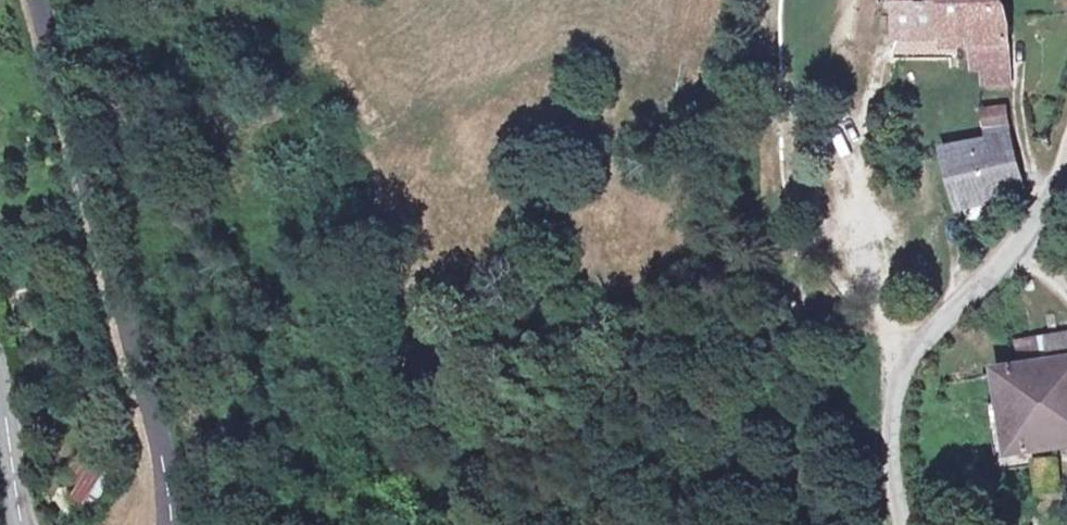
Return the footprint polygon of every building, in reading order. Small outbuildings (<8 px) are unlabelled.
[(948,41),(943,0),(897,0),(898,45),(948,41)] [(948,41),(970,39),(970,30),(1003,30),(1001,19),(999,17),(988,0),(943,0),(948,41)] [(1003,71),(1003,30),(970,30),(970,39),(970,70),(980,71),(981,88),(1002,88),(1003,71)] [(980,114),(981,132),(1003,131),(1003,113),(980,114)] [(1004,144),(1003,131),(981,132),(982,147),(1004,144)] [(1010,167),(1004,144),(982,147),(955,150),(963,180),(980,177),(986,204),(1021,197),(1010,167)] [(937,154),(945,183),(963,180),(955,150),(937,152),(937,154)] [(980,177),(963,180),(945,183),(951,212),(986,204),(980,177)] [(1011,388),(1066,378),(1066,356),(1007,366),(1011,388)] [(989,459),(1006,457),(1008,471),(1052,462),(1066,460),(1066,378),(1011,388),(992,391),(998,434),(986,435),(989,459)] [(66,487),(57,496),(74,512),(101,483),(97,453),(90,460),(80,449),(56,476),(66,487)] [(1054,479),(1052,462),(1008,471),(1006,457),(989,459),(993,489),(1036,481),(1054,479)]
